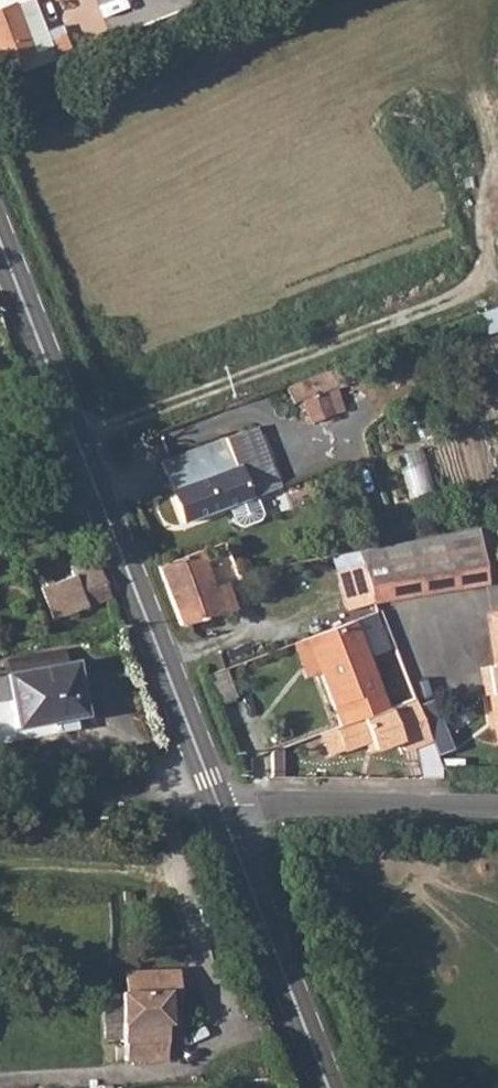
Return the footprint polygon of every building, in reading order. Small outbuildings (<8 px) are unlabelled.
[(59,29),(45,34),(32,1),(14,9),(13,7),(0,12),(0,67),(1,70),(33,57),(33,56),(51,48),(54,54),(69,48),(59,29)] [(497,330),(497,307),(485,312),(492,332),(497,330)] [(330,372),(287,388),(293,404),(304,400),(312,423),(331,416),(323,393),(336,389),(330,372)] [(255,429),(161,463),(183,523),(277,489),(255,429)] [(412,496),(438,490),(427,448),(401,454),(412,496)] [(251,498),(226,508),(232,524),(238,527),(255,520),(257,515),(251,498)] [(36,515),(32,529),(43,531),(47,518),(36,515)] [(224,544),(207,550),(218,578),(234,572),(224,544)] [(476,545),(380,564),(387,601),(484,583),(476,545)] [(199,553),(159,567),(182,627),(222,617),(199,553)] [(111,597),(96,558),(79,563),(83,572),(53,583),(51,582),(44,584),(45,586),(41,587),(53,619),(111,597)] [(489,617),(497,666),(492,666),(497,693),(490,695),(497,738),(497,615),(489,617)] [(353,622),(307,640),(322,678),(341,729),(333,732),(342,753),(367,743),(371,753),(397,743),(400,753),(427,743),(412,701),(387,711),(353,622)] [(307,640),(293,645),(308,684),(322,678),(307,640)] [(0,678),(0,702),(11,700),(17,729),(30,726),(83,716),(73,664),(0,678)] [(117,973),(118,993),(168,992),(177,992),(177,972),(117,973)] [(168,992),(118,993),(119,1022),(119,1038),(119,1042),(124,1042),(125,1061),(166,1060),(166,1039),(169,1039),(168,992)] [(177,992),(168,992),(169,1039),(178,1039),(177,992)] [(118,993),(102,993),(103,1022),(119,1022),(118,993)] [(119,1022),(103,1022),(104,1038),(119,1038),(119,1022)]
